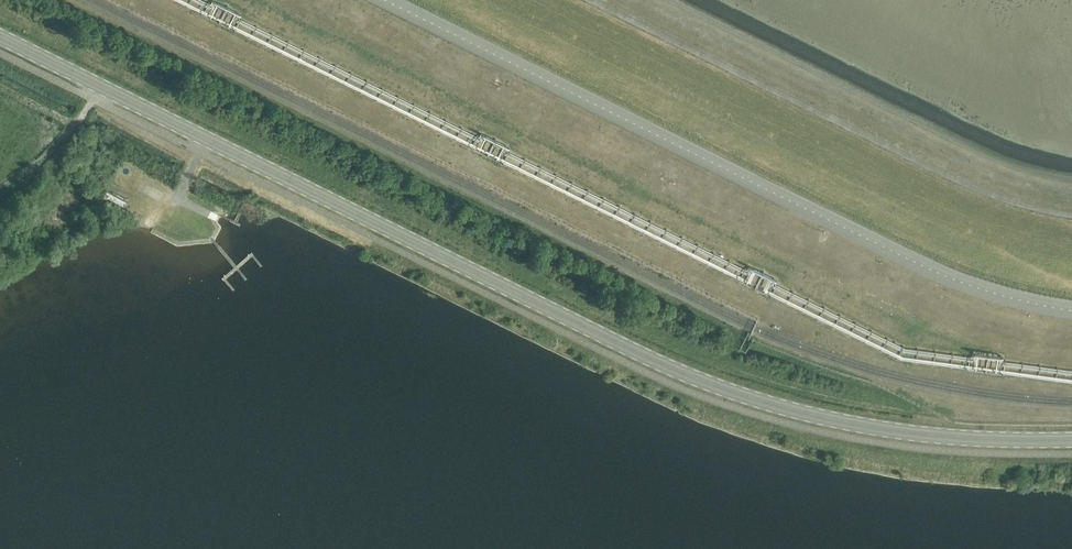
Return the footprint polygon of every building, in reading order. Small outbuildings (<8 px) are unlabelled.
[(126,202),(106,191),(103,196),(124,207),(126,202)]
